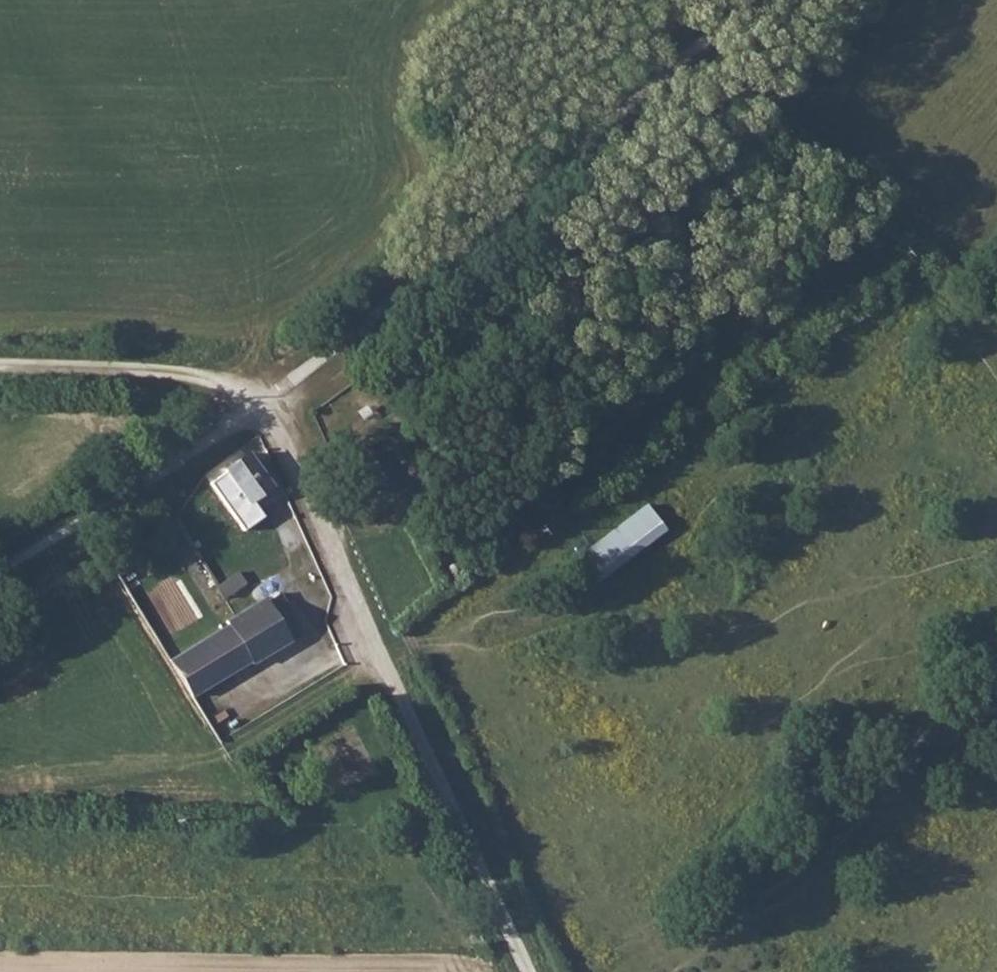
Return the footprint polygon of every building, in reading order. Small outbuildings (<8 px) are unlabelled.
[(370,449),(352,456),(366,490),(384,483),(370,449)] [(273,489),(243,450),(221,468),(227,477),(218,486),(239,511),(249,504),(252,507),(273,489)] [(638,506),(559,567),(576,588),(655,528),(638,506)] [(222,583),(229,596),(256,581),(250,569),(222,583)] [(270,601),(292,640),(304,631),(283,594),(270,601)] [(260,656),(292,640),(270,601),(268,599),(239,616),(260,656)] [(294,644),(292,640),(260,656),(239,616),(229,621),(255,665),(294,644)]
